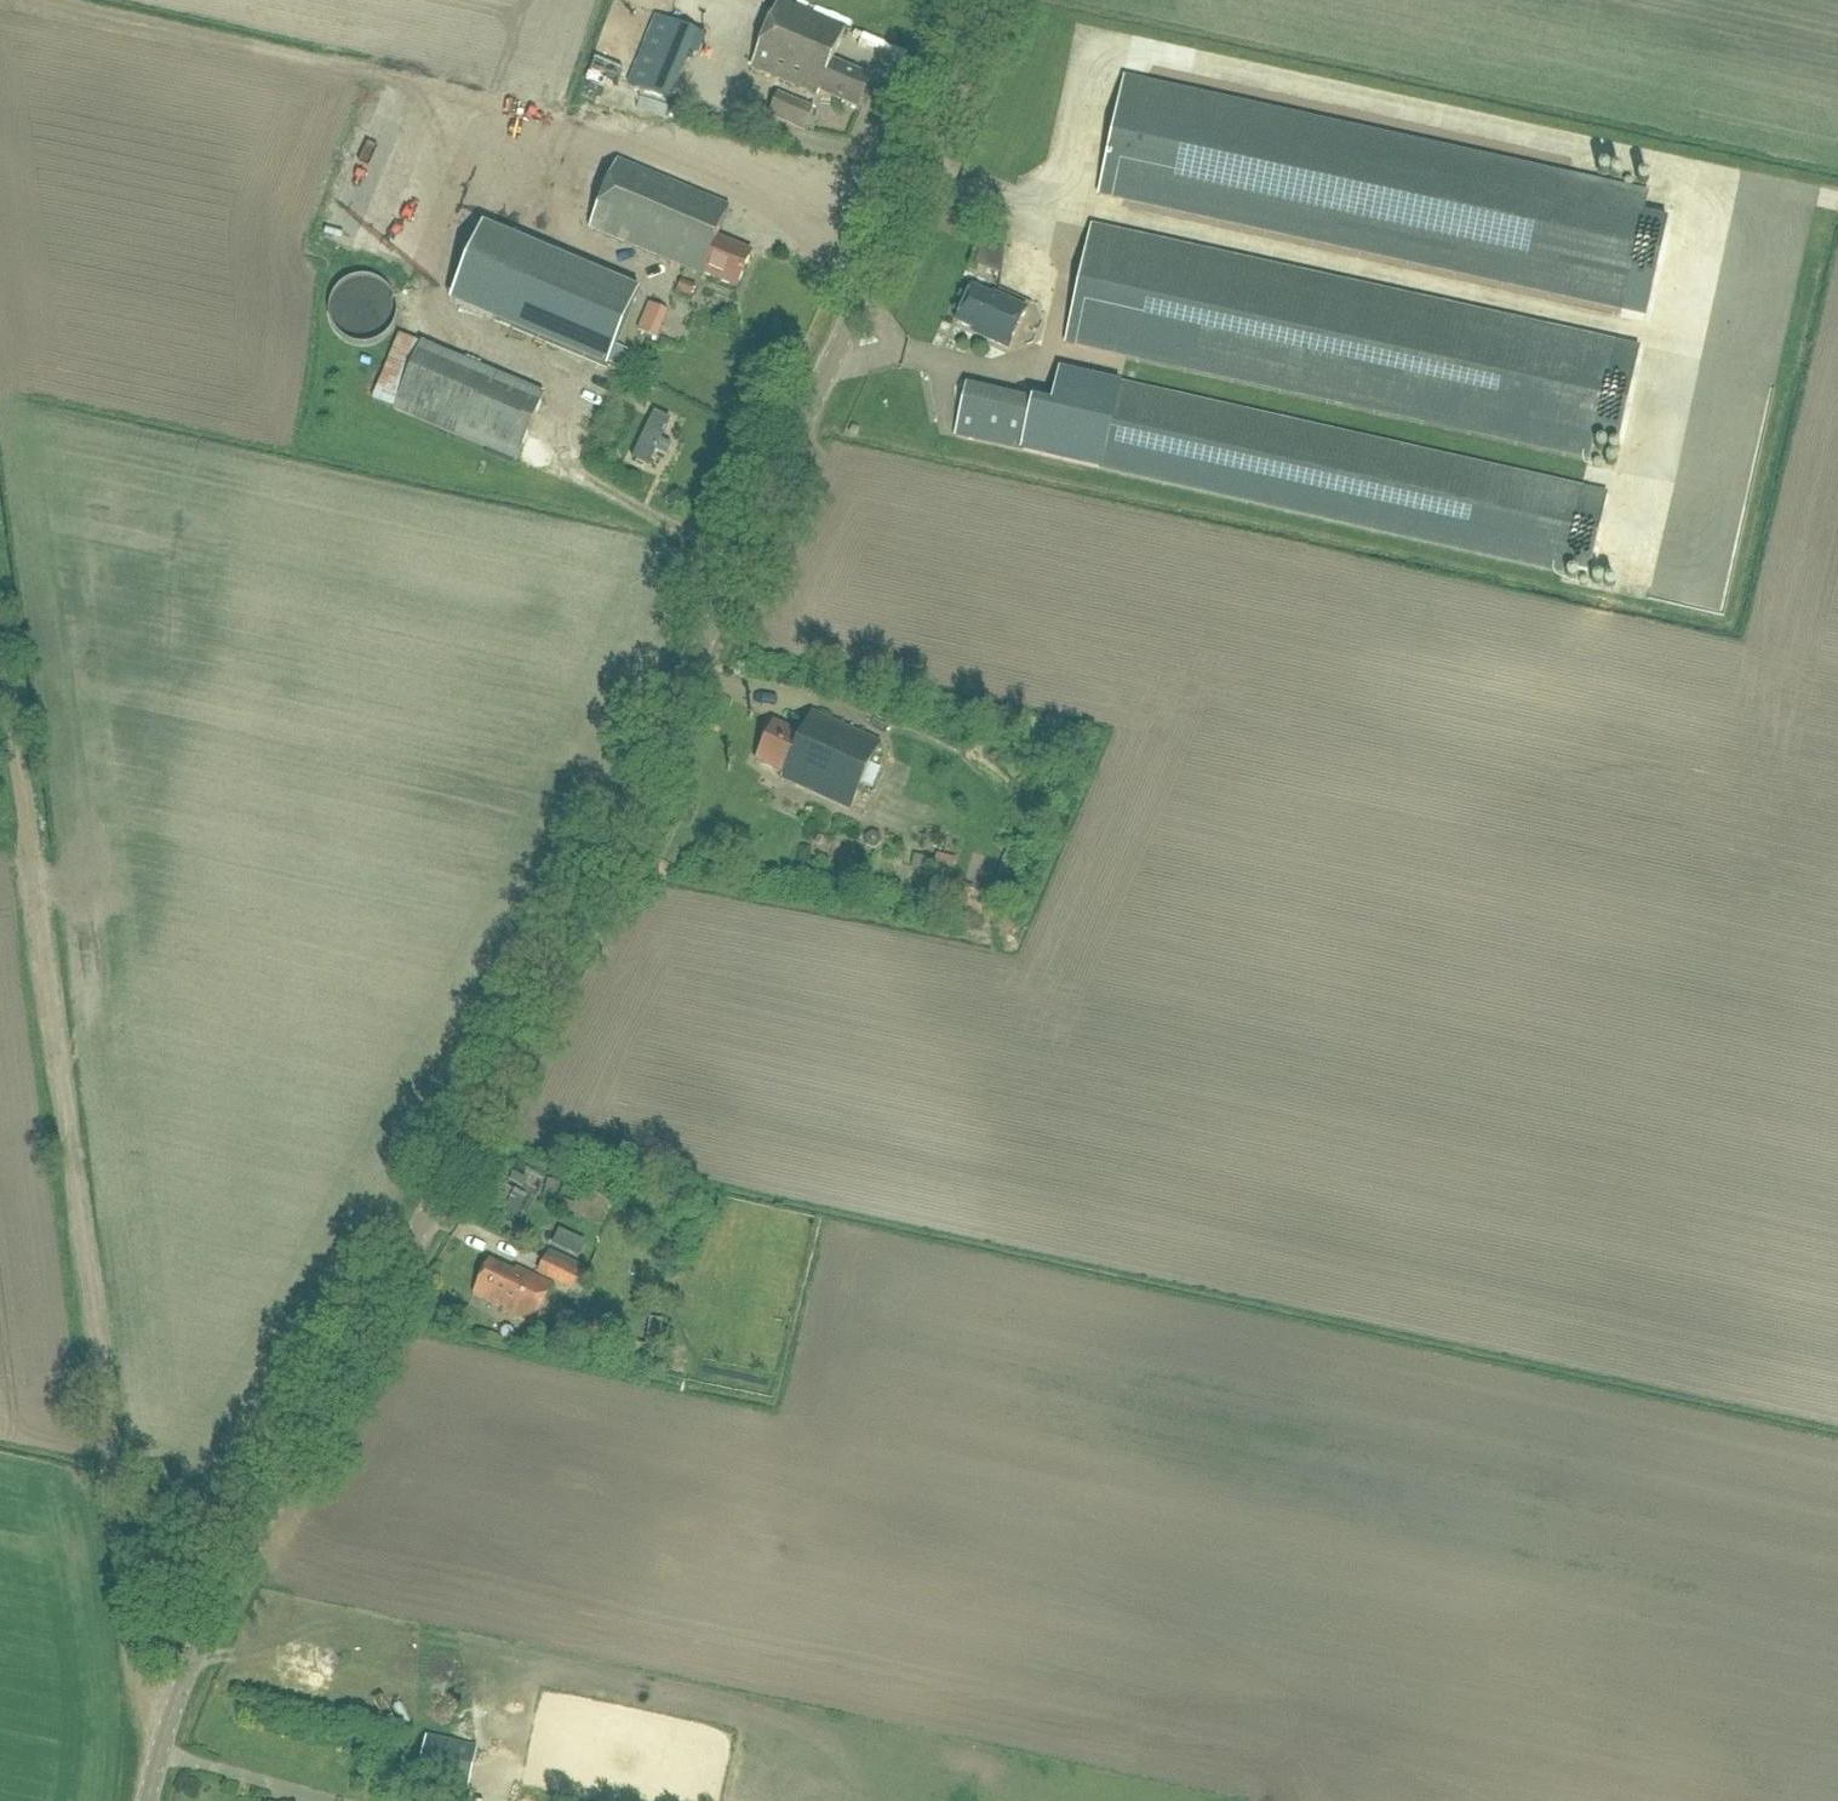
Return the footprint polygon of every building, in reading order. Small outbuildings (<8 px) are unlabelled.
[(857,108),(869,78),(831,63),(845,29),(778,1),(750,69),(817,97),(819,92),(857,108)] [(698,33),(683,28),(655,17),(627,83),(669,100),(698,33)] [(1645,318),(1667,221),(1642,216),(1647,194),(1124,79),(1098,198),(1621,313),(1645,318)] [(803,131),(813,109),(776,95),(768,115),(803,131)] [(736,288),(751,254),(715,239),(728,208),(618,162),(590,230),(701,276),(703,274),(736,288)] [(444,288),(598,353),(626,287),(472,222),(444,288)] [(1588,462),(1593,440),(1617,446),(1639,349),(1614,344),(1091,227),(1065,346),(1588,462)] [(984,336),(983,339),(1008,351),(1027,310),(994,295),(993,297),(972,288),(956,324),(984,336)] [(638,323),(658,332),(670,308),(650,298),(638,323)] [(400,336),(372,399),(515,460),(542,397),(400,336)] [(1592,557),(1606,495),(1582,490),(1119,384),(1061,371),(1053,406),(1035,402),(1024,452),(1100,469),(1563,573),(1568,552),(1592,557)] [(1024,452),(1035,402),(966,387),(955,437),(1024,452)] [(782,779),(848,809),(878,744),(812,714),(801,737),(773,724),(755,763),(783,775),(782,779)] [(571,1290),(581,1270),(546,1254),(537,1274),(571,1290)] [(504,1308),(503,1310),(533,1324),(551,1286),(514,1268),(512,1273),(488,1262),(473,1293),(504,1308)] [(468,1789),(477,1749),(427,1738),(418,1779),(468,1789)]
